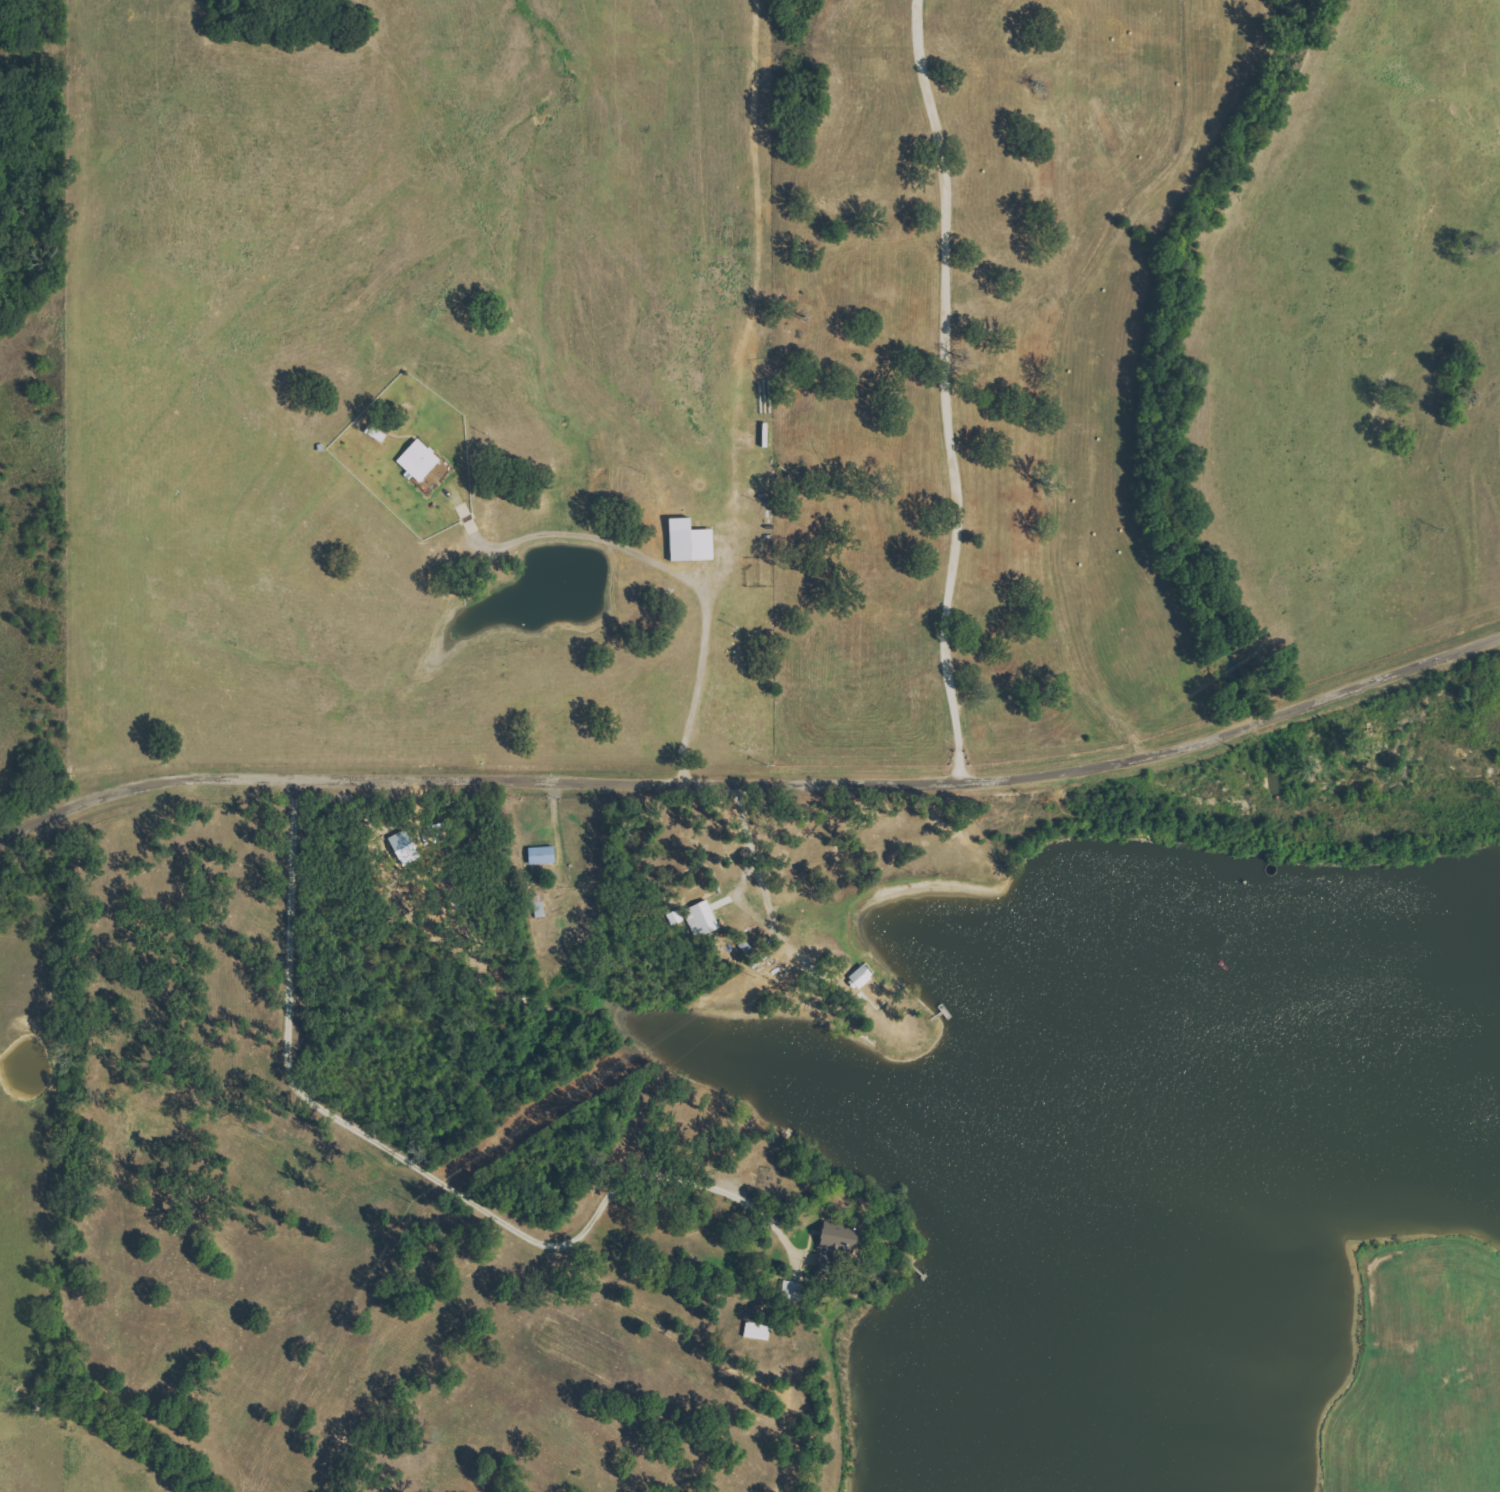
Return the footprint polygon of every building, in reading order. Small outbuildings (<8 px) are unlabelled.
[(400,462),(414,475),(423,484),(444,460),(421,439),(400,462)] [(717,530),(696,530),(695,518),(673,519),(674,562),(717,560),(717,530)] [(558,848),(532,849),(532,866),(559,865),(558,848)] [(863,1233),(827,1227),(823,1250),(825,1251),(821,1270),(844,1274),(845,1264),(840,1263),(843,1248),(859,1251),(863,1233)] [(772,1342),(775,1327),(749,1322),(747,1338),(772,1342)]
